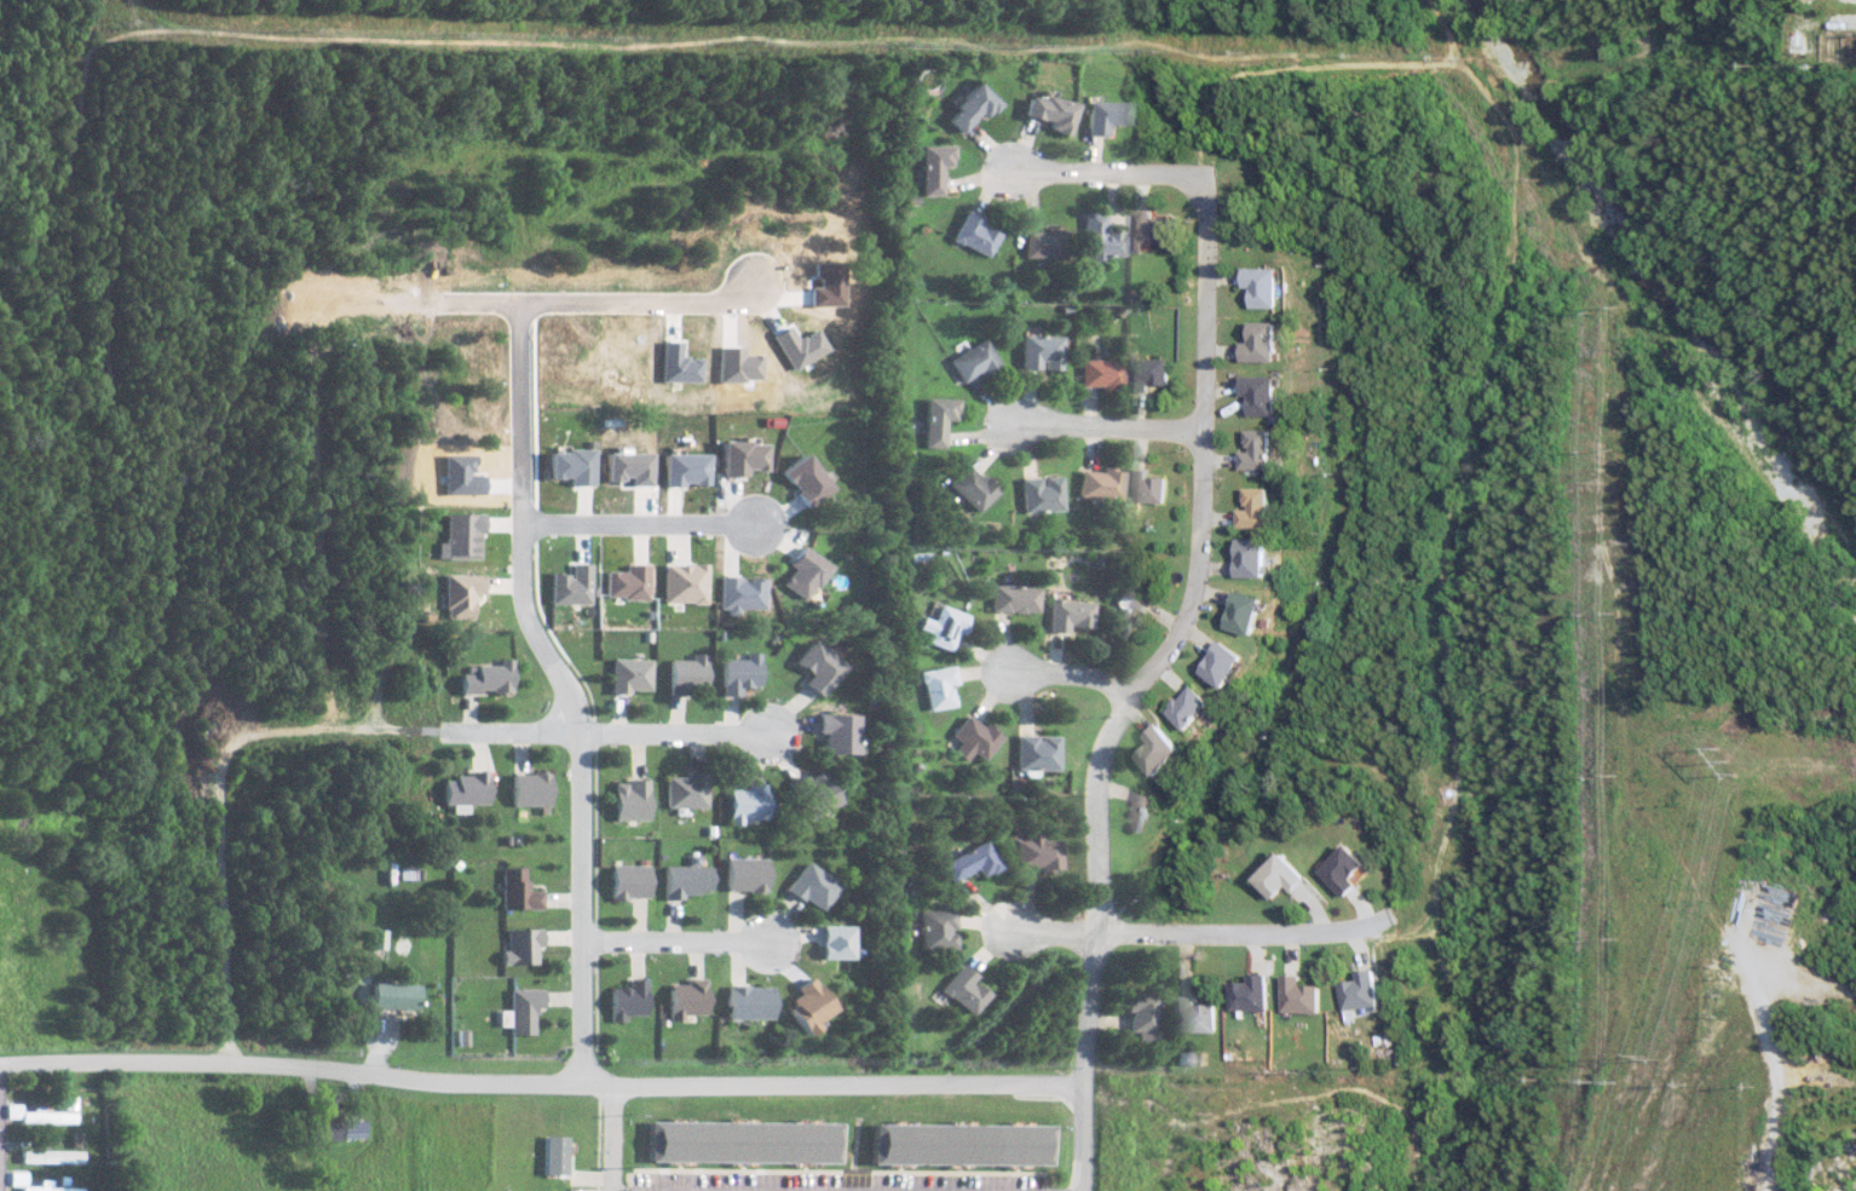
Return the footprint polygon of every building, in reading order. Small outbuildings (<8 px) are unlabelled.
[(963,133),(982,113),(988,119),(1003,103),(980,81),(946,117),(963,133)] [(1024,116),(1049,121),(1047,130),(1070,135),(1077,103),(1029,92),(1024,116)] [(1127,101),(1086,100),(1086,134),(1105,135),(1105,124),(1127,124),(1127,101)] [(946,195),(945,166),(956,165),(955,145),(924,146),(925,195),(946,195)] [(992,257),(1003,232),(985,224),(988,217),(969,208),(955,240),(992,257)] [(1172,217),(1155,217),(1155,210),(1136,209),(1135,253),(1148,253),(1148,242),(1171,243),(1172,217)] [(1106,210),(1082,210),(1081,256),(1124,257),(1124,229),(1106,229),(1106,210)] [(1067,228),(1046,227),(1046,231),(1026,230),(1025,258),(1065,260),(1067,228)] [(1289,268),(1252,267),(1251,288),(1257,289),(1257,307),(1288,308),(1289,268)] [(1289,362),(1290,322),(1260,321),(1260,342),(1251,342),(1251,361),(1289,362)] [(1042,369),(1061,369),(1062,335),(1022,334),(1021,368),(1042,369)] [(999,363),(985,338),(950,359),(965,384),(999,363)] [(1081,385),(1101,385),(1101,390),(1122,391),(1123,359),(1081,359),(1081,385)] [(1134,359),(1133,391),(1153,391),(1153,385),(1176,385),(1176,360),(1134,359)] [(1250,395),(1258,395),(1258,416),(1288,417),(1288,376),(1250,376),(1250,395)] [(946,420),(958,421),(959,398),(927,397),(925,447),(945,447),(946,420)] [(1283,429),(1255,429),(1255,449),(1249,450),(1250,470),(1284,469),(1283,429)] [(769,442),(723,441),(722,476),(747,476),(747,470),(768,470),(769,442)] [(594,450),(550,450),(550,478),(570,478),(570,484),(594,485),(594,450)] [(806,508),(834,487),(807,451),(779,473),(806,508)] [(632,485),(653,485),(652,452),(606,452),(606,480),(632,479),(632,485)] [(710,484),(709,453),(663,454),(664,485),(710,484)] [(950,486),(977,512),(997,492),(969,465),(950,486)] [(1077,496),(1118,500),(1121,472),(1080,467),(1077,496)] [(1154,477),(1154,469),(1132,468),(1132,502),(1175,503),(1176,477),(1154,477)] [(1042,476),(1042,477),(1020,478),(1022,512),(1062,510),(1061,476),(1042,476)] [(1284,488),(1256,488),(1257,508),(1250,509),(1250,529),(1285,528),(1284,488)] [(446,559),(481,559),(481,532),(485,532),(485,513),(445,514),(446,559)] [(1283,538),(1249,539),(1250,577),(1284,576),(1283,538)] [(793,568),(782,584),(804,601),(830,566),(803,546),(789,565),(793,568)] [(552,573),(551,603),(590,604),(591,563),(572,562),(572,573),(552,573)] [(664,602),(708,603),(708,564),(665,563),(664,602)] [(649,599),(650,564),(626,564),(626,571),(606,571),(605,598),(649,599)] [(475,619),(476,594),(485,594),(486,575),(446,574),(445,618),(475,619)] [(766,609),(766,578),(720,578),(720,612),(739,612),(739,609),(766,609)] [(1145,622),(1137,618),(1150,593),(1131,583),(1121,603),(1120,602),(1108,626),(1136,640),(1145,622)] [(1036,612),(1037,587),(991,585),(990,611),(1036,612)] [(1240,627),(1272,637),(1283,599),(1250,590),(1240,627)] [(1065,633),(1066,626),(1089,627),(1090,601),(1047,600),(1046,632),(1065,633)] [(967,613),(937,605),(934,619),(922,616),(919,630),(927,632),(924,643),(950,650),(954,632),(962,634),(967,613)] [(801,683),(817,697),(843,668),(812,639),(792,660),(808,675),(801,683)] [(1262,657),(1234,640),(1213,673),(1241,690),(1262,657)] [(745,659),(722,658),(721,695),(741,696),(741,686),(760,687),(761,653),(746,652),(745,659)] [(669,695),(690,695),(690,687),(707,688),(708,654),(692,653),(692,659),(670,658),(669,695)] [(653,659),(612,657),(611,691),(652,692),(653,659)] [(464,692),(515,691),(514,658),(500,659),(500,664),(463,665),(464,692)] [(926,711),(954,706),(950,685),(956,684),(952,664),(918,671),(926,711)] [(1175,712),(1197,732),(1224,703),(1202,683),(1175,712)] [(958,742),(951,752),(964,761),(971,751),(982,760),(999,736),(966,713),(949,736),(958,742)] [(821,753),(854,754),(855,715),(816,714),(815,733),(821,733),(821,753)] [(1194,750),(1169,724),(1155,737),(1161,743),(1146,758),(1165,778),(1194,750)] [(1056,736),(1036,735),(1014,735),(1013,769),(1055,770),(1056,736)] [(837,804),(819,768),(786,784),(805,820),(837,804)] [(512,805),(552,806),(552,772),(513,772),(512,805)] [(469,813),(469,804),(491,803),(490,774),(443,775),(443,804),(451,804),(451,813),(469,813)] [(707,808),(706,775),(666,776),(667,808),(707,808)] [(614,820),(651,820),(650,780),(614,781),(614,820)] [(768,822),(766,786),(728,787),(729,823),(768,822)] [(1138,807),(1132,826),(1156,833),(1167,797),(1132,786),(1127,804),(1138,807)] [(1050,839),(1032,840),(1032,836),(1010,837),(1010,866),(1032,866),(1032,869),(1050,869),(1050,839)] [(996,868),(983,842),(939,862),(948,882),(974,870),(977,877),(996,868)] [(1354,899),(1369,885),(1364,879),(1379,865),(1359,844),(1329,871),(1354,899)] [(1297,886),(1303,892),(1317,879),(1291,852),(1262,879),(1282,900),(1297,886)] [(689,865),(664,866),(664,897),(712,896),(712,866),(699,866),(699,857),(689,857),(689,865)] [(726,892),(767,891),(766,858),(725,858),(726,892)] [(784,889),(819,912),(837,883),(802,860),(784,889)] [(651,865),(612,864),(612,898),(651,898),(651,865)] [(528,868),(502,868),(503,910),(544,909),(544,891),(528,891),(528,868)] [(919,950),(953,949),(953,931),(952,910),(918,910),(919,950)] [(850,925),(818,925),(818,958),(849,959),(850,925)] [(544,928),(507,929),(507,950),(502,950),(502,965),(538,964),(537,946),(544,946),(544,928)] [(373,948),(386,948),(387,930),(374,929),(373,948)] [(970,1015),(985,994),(968,981),(973,975),(957,963),(937,990),(970,1015)] [(1380,1008),(1380,1013),(1391,1012),(1387,969),(1365,971),(1365,982),(1345,984),(1347,1011),(1380,1008)] [(1235,983),(1235,1011),(1277,1010),(1277,975),(1258,975),(1258,982),(1235,983)] [(807,1038),(818,1029),(814,1024),(834,1009),(809,976),(792,989),(798,997),(784,1008),(807,1038)] [(1330,986),(1309,985),(1310,976),(1289,976),(1287,1012),(1329,1014),(1330,986)] [(610,1022),(624,1022),(624,1014),(648,1015),(649,979),(630,978),(630,988),(611,987),(610,1022)] [(670,984),(670,1021),(685,1020),(685,1014),(710,1013),(709,979),(688,979),(688,984),(670,984)] [(373,1009),(422,1011),(422,984),(374,983),(373,1009)] [(772,1019),(773,987),(729,986),(728,1018),(772,1019)] [(536,1035),(535,1008),(545,1008),(545,989),(510,989),(510,1010),(499,1010),(499,1027),(511,1026),(511,1035),(536,1035)] [(1130,1032),(1139,1032),(1139,1039),(1158,1039),(1157,991),(1129,992),(1130,1032)] [(1221,1005),(1201,1004),(1201,996),(1183,996),(1183,1032),(1221,1033),(1221,1005)] [(21,1123),(75,1124),(75,1111),(32,1110),(32,1111),(21,1111),(21,1123)] [(342,1140),(342,1115),(310,1115),(310,1139),(342,1140)] [(570,1136),(546,1136),(545,1175),(570,1176),(570,1136)] [(81,1151),(20,1149),(20,1162),(81,1164),(81,1151)] [(82,1188),(50,1187),(50,1179),(38,1179),(38,1186),(26,1186),(27,1172),(10,1171),(9,1186),(21,1186),(21,1190),(82,1190),(82,1188)]
